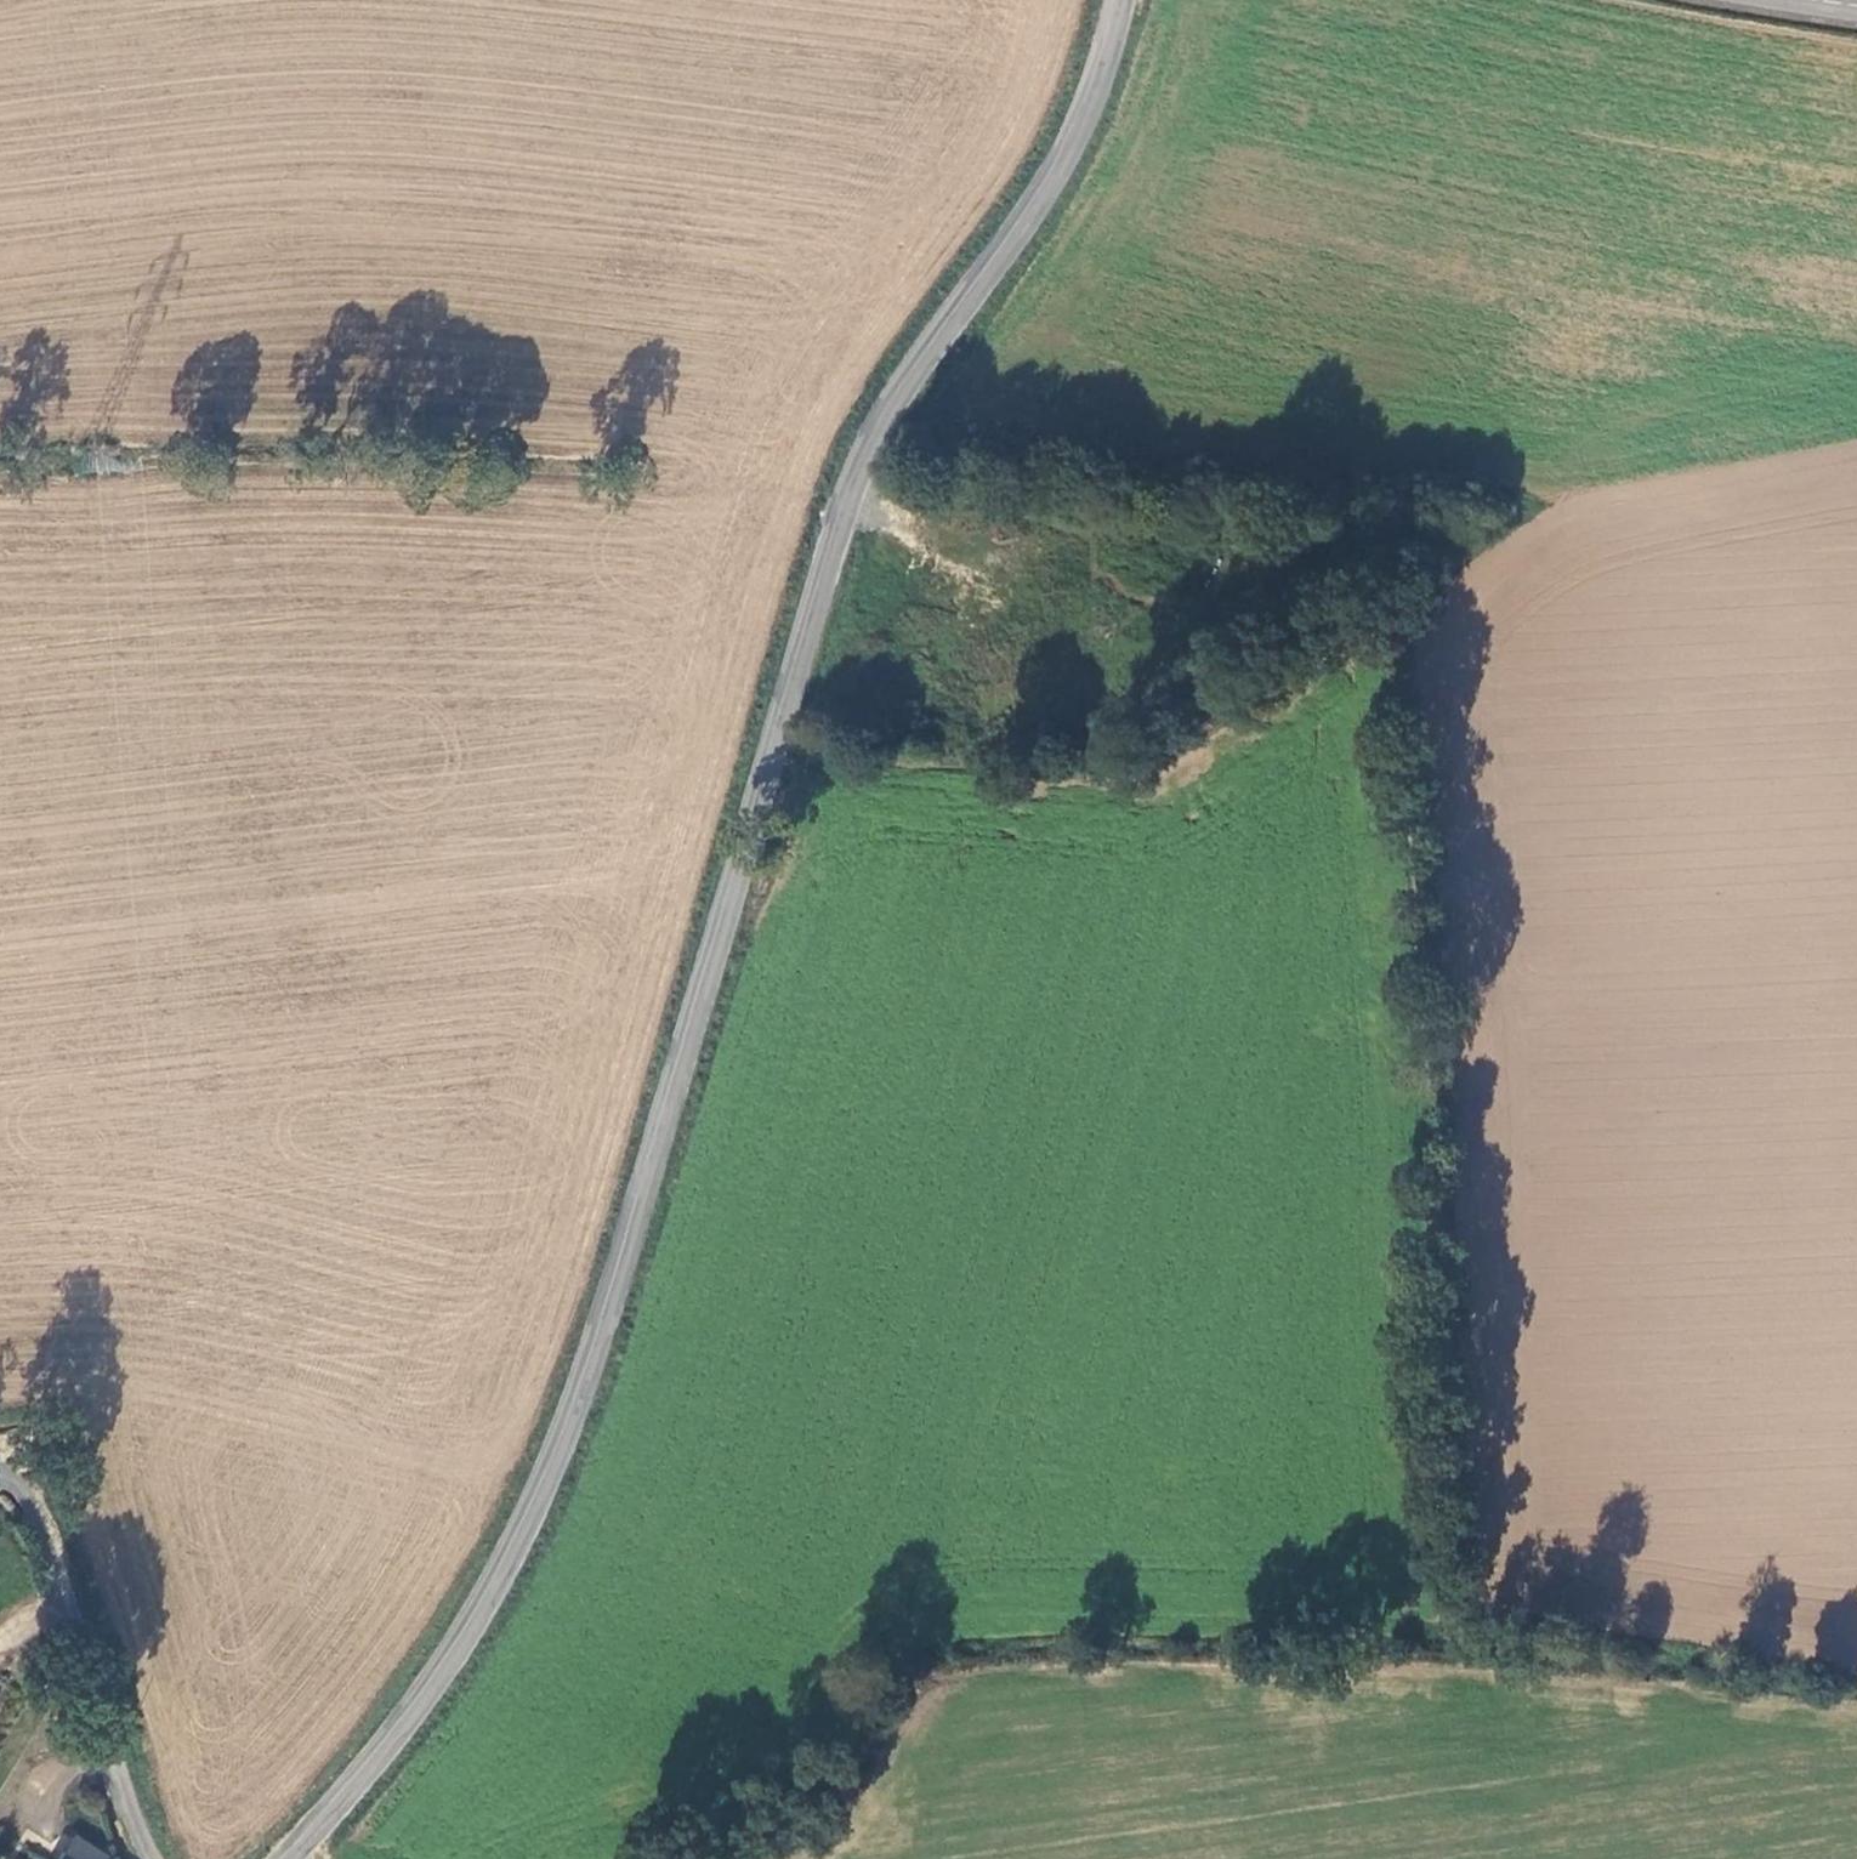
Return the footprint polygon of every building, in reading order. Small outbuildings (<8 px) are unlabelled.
[(64,1847),(57,1858),(83,1858),(64,1847)]
